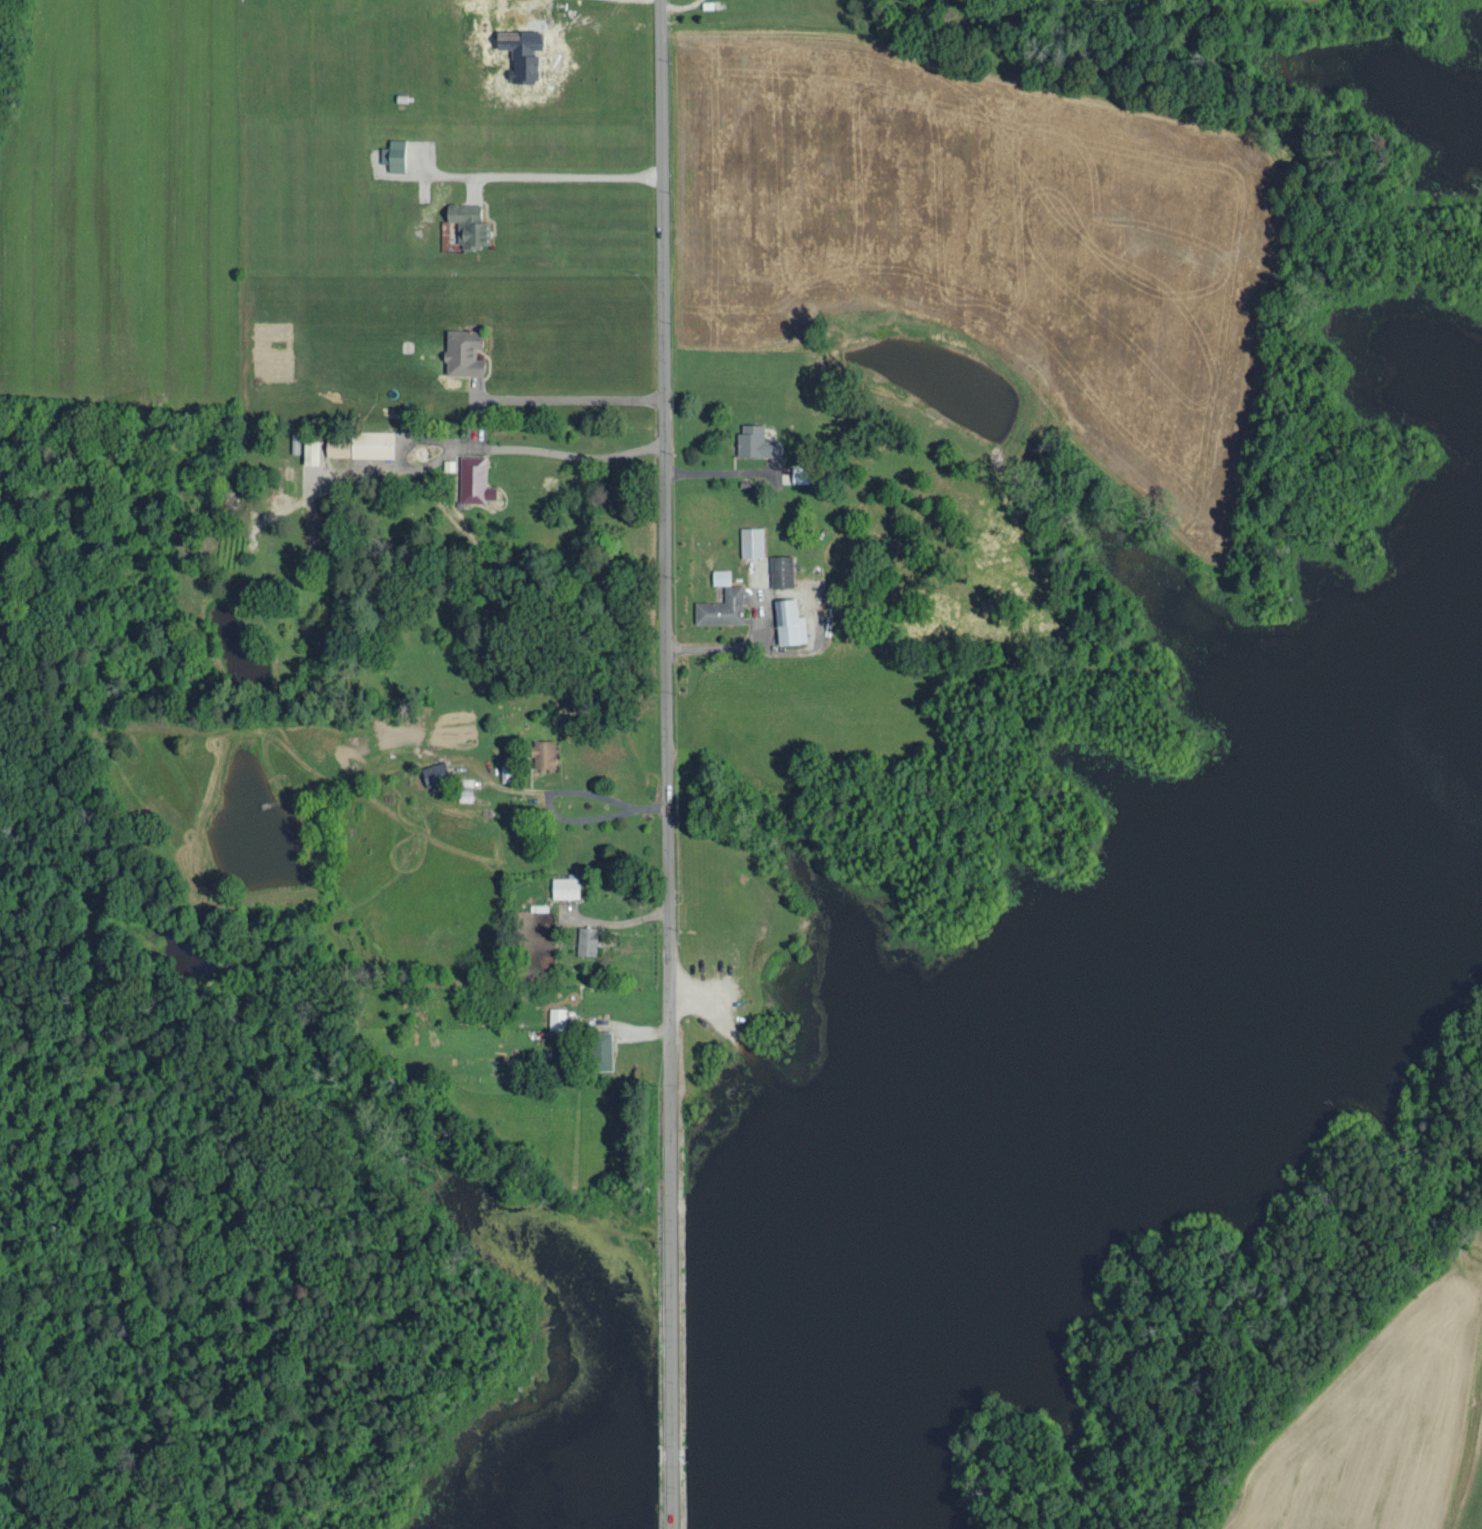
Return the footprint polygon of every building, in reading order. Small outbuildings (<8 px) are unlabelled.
[(382,145),(381,161),(389,161),(388,169),(405,170),(406,138),(390,137),(389,145),(382,145)] [(481,219),(481,202),(448,202),(448,219),(459,219),(458,244),(490,244),(490,220),(481,219)] [(446,373),(486,374),(486,357),(476,357),(476,346),(483,346),(483,328),(446,328),(446,373)] [(738,455),(783,455),(783,438),(764,438),(764,423),(742,422),(742,431),(738,431),(738,455)] [(352,456),(394,456),(395,430),(352,430),(352,456)] [(350,455),(350,436),(327,435),(327,454),(350,455)] [(320,438),(305,438),(304,463),(319,463),(320,438)] [(460,501),(486,501),(486,497),(495,497),(495,485),(486,485),(487,455),(461,454),(460,501)] [(793,465),(793,482),(809,482),(810,465),(793,465)] [(763,526),(740,526),(741,556),(763,556),(763,526)] [(794,586),(793,554),(770,554),(771,586),(794,586)] [(744,584),(730,583),(731,568),(713,568),(713,583),(724,583),(724,600),(695,600),(695,622),(743,622),(744,584)] [(779,643),(807,642),(805,614),(798,615),(797,597),(776,598),(779,643)] [(556,766),(556,738),(533,738),(533,766),(556,766)] [(428,785),(451,777),(444,758),(421,766),(428,785)] [(552,897),(579,897),(579,876),(552,876),(552,897)] [(597,926),(578,925),(577,953),(596,953),(597,926)] [(549,1028),(565,1028),(565,1006),(549,1006),(549,1028)] [(612,1069),(613,1031),(594,1031),(593,1069),(612,1069)]
